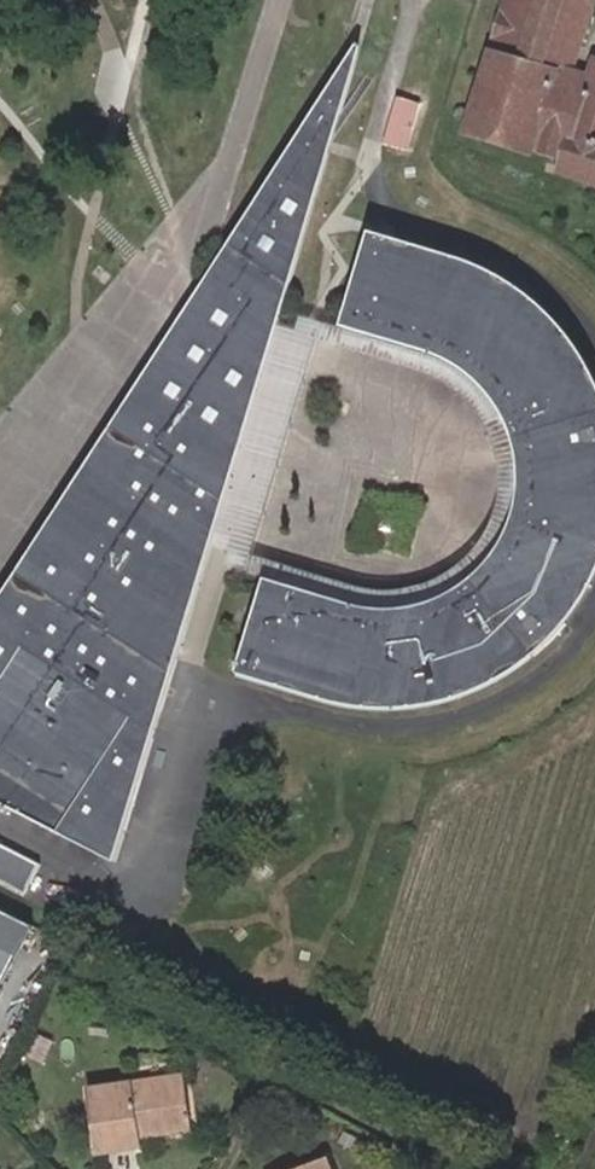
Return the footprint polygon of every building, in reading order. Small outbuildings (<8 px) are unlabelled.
[(468,130),(568,160),(565,170),(594,179),(594,69),(591,81),(571,75),(593,0),(508,0),(468,130)] [(321,101),(229,243),(291,284),(331,155),(320,147),(323,143),(340,117),(356,67),(346,61),(321,101)] [(591,376),(594,375),(593,372),(589,373),(579,356),(565,338),(569,335),(567,333),(564,335),(548,319),(533,306),(536,302),(535,300),(531,304),(524,298),(515,292),(504,285),(495,281),(498,277),(496,276),(494,280),(475,271),(455,264),(456,259),(453,258),(452,262),(413,250),(414,245),(410,243),(408,248),(374,238),(375,233),(371,232),(356,283),(377,289),(363,336),(381,342),(384,338),(431,352),(446,358),(459,365),(471,372),(482,382),(488,388),(497,400),(503,410),(507,417),(504,419),(510,430),(513,437),(514,443),(517,443),(522,468),(522,476),(522,485),(520,499),(516,518),(510,533),(501,551),(493,564),(482,576),(471,586),(469,583),(459,590),(449,596),(450,599),(435,607),(425,610),(411,613),(398,615),(380,614),(366,612),(306,595),(307,591),(286,585),(273,633),(252,626),(237,674),(241,675),(242,672),(280,685),(279,689),(282,690),(283,685),(322,697),(321,700),(324,702),(326,698),(362,706),(363,706),(363,710),(367,711),(367,707),(378,708),(389,708),(397,708),(411,706),(411,710),(415,710),(414,707),(435,703),(450,700),(451,702),(454,702),(454,699),(466,695),(474,691),(493,682),(495,686),(498,684),(497,681),(532,658),(534,661),(553,642),(565,629),(577,612),(589,595),(594,583),(594,385),(591,376)] [(211,271),(206,280),(277,329),(279,325),(291,284),(229,243),(211,271)] [(0,637),(0,773),(2,770),(17,779),(2,803),(61,835),(73,816),(79,820),(68,839),(100,855),(109,840),(121,847),(156,732),(136,721),(146,703),(163,711),(212,546),(242,448),(257,397),(277,329),(206,280),(203,284),(219,295),(0,637)] [(342,329),(363,336),(377,289),(356,283),(342,329)] [(219,295),(203,284),(192,302),(141,382),(0,601),(0,637),(219,295)] [(297,333),(277,329),(257,397),(242,448),(212,546),(234,552),(230,565),(250,571),(254,556),(283,461),(299,406),(319,343),(324,326),(301,319),(297,333)] [(440,364),(324,326),(319,343),(431,379),(435,380),(443,384),(452,389),(459,395),(466,401),(476,412),(484,423),(490,436),(496,452),(498,459),(500,471),(500,486),(499,497),(498,505),(496,516),(491,528),(484,540),(473,555),(466,561),(459,567),(448,575),(427,585),(423,586),(411,589),(400,591),(393,591),(386,591),(337,582),(254,556),(250,571),(372,606),(390,607),(402,607),(417,605),(436,599),(453,590),(464,583),(474,575),(487,561),(495,551),(502,540),(505,535),(508,529),(512,517),(514,507),(516,497),(517,481),(516,466),(513,451),(509,436),(505,426),(500,417),(493,406),(484,395),(478,389),(467,380),(456,372),(440,364)] [(266,580),(252,626),(273,633),(286,585),(266,580)] [(156,732),(163,711),(146,703),(136,721),(156,732)] [(0,773),(0,802),(2,803),(17,779),(2,770),(0,773)] [(61,835),(68,839),(79,820),(73,816),(61,835)] [(116,865),(121,847),(109,840),(100,855),(108,860),(116,865)] [(6,988),(42,924),(0,904),(0,985),(6,988)] [(193,1129),(185,1077),(90,1089),(99,1152),(142,1146),(141,1137),(193,1129)] [(327,1157),(297,1168),(331,1168),(327,1157)]
